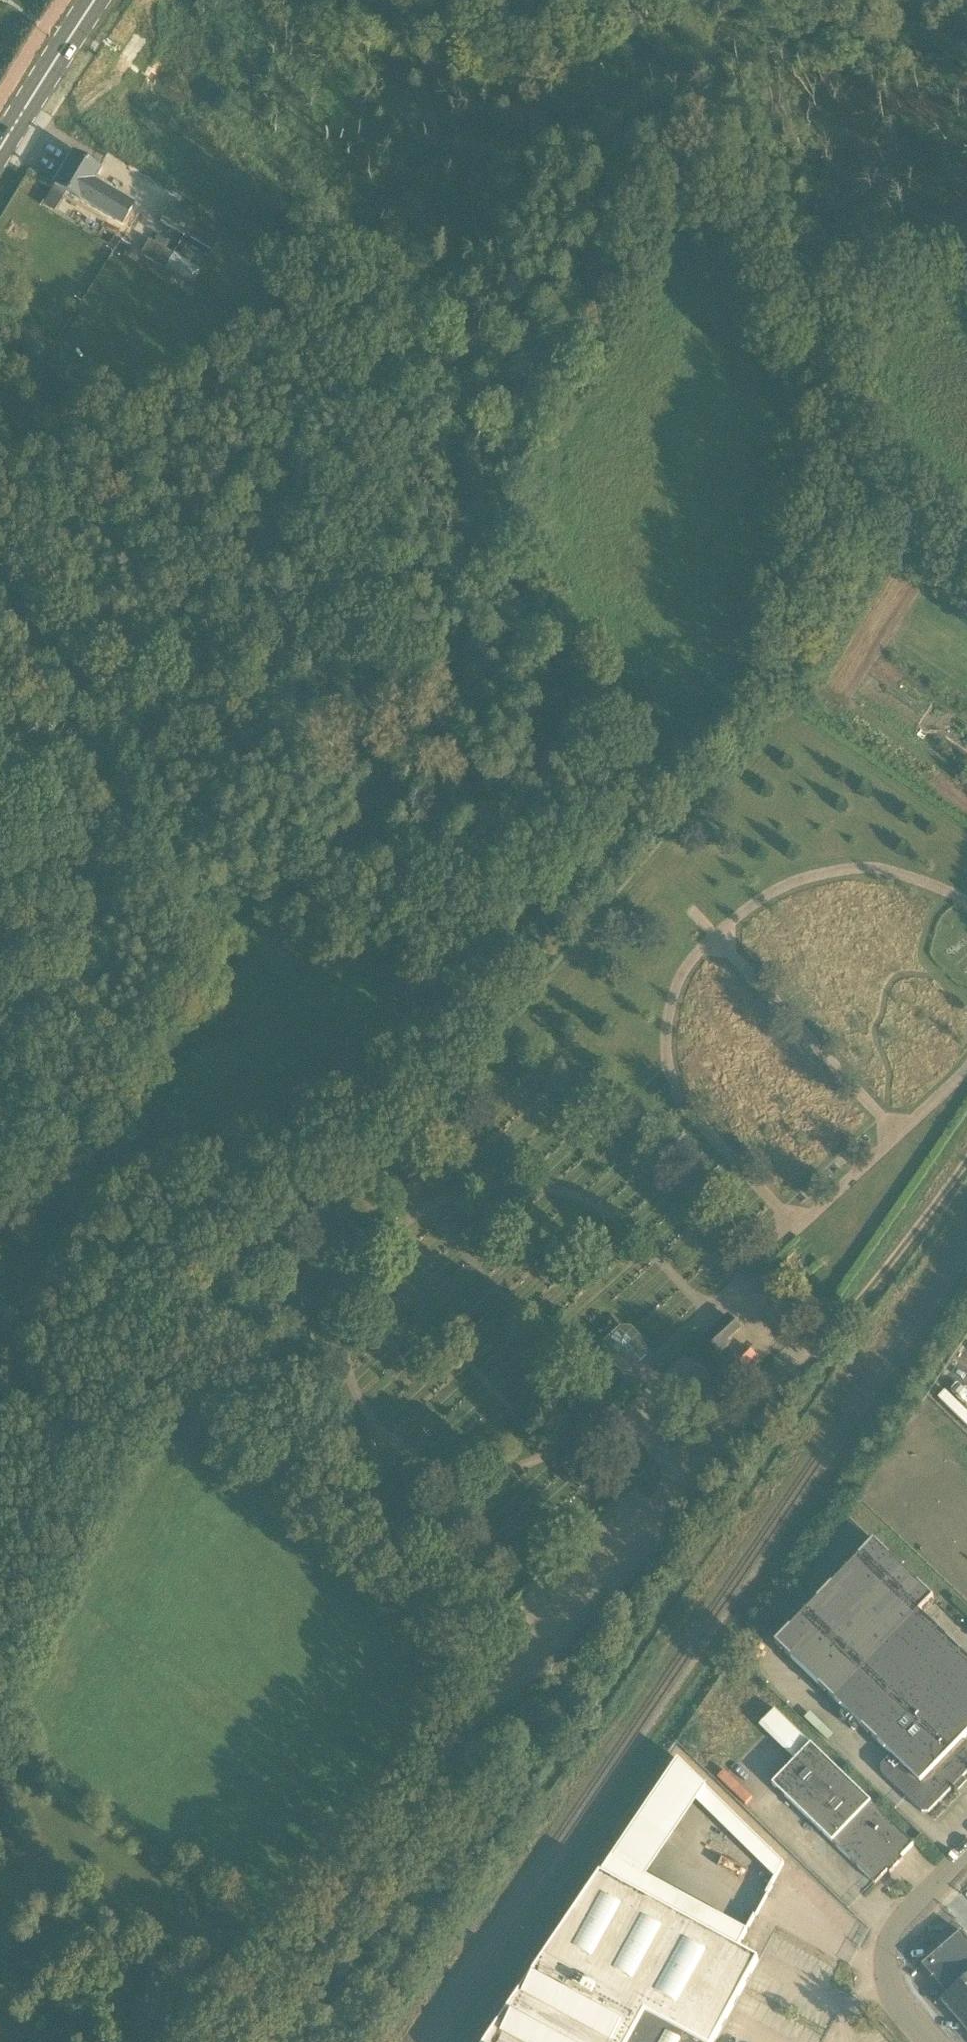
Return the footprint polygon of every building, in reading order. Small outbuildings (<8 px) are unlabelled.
[(91,181),(98,170),(73,155),(55,186),(63,191),(121,226),(133,206),(91,181)] [(51,211),(63,191),(55,186),(43,206),(51,211)] [(161,222),(190,239),(199,223),(170,206),(161,222)] [(199,223),(190,239),(212,252),(227,227),(205,214),(199,223)] [(158,236),(154,244),(165,251),(169,243),(158,236)] [(148,241),(140,255),(165,269),(173,255),(165,251),(154,244),(148,241)] [(730,1316),(704,1339),(721,1357),(733,1346),(730,1343),(743,1331),(730,1316)] [(921,1613),(934,1600),(875,1542),(776,1643),(863,1727),(892,1755),(882,1766),(882,1774),(923,1813),(929,1813),(959,1787),(965,1780),(963,1779),(966,1775),(966,1743),(964,1740),(966,1737),(966,1659),(921,1613)] [(915,1845),(875,1806),(776,1709),(759,1726),(795,1761),(773,1784),(876,1885),(888,1872),(891,1874),(904,1860),(902,1858),(915,1845)] [(601,1875),(488,2041),(715,2041),(759,1961),(601,1875)] [(954,1924),(924,1950),(959,1989),(944,2002),(966,2029),(966,1938),(954,1924)]
